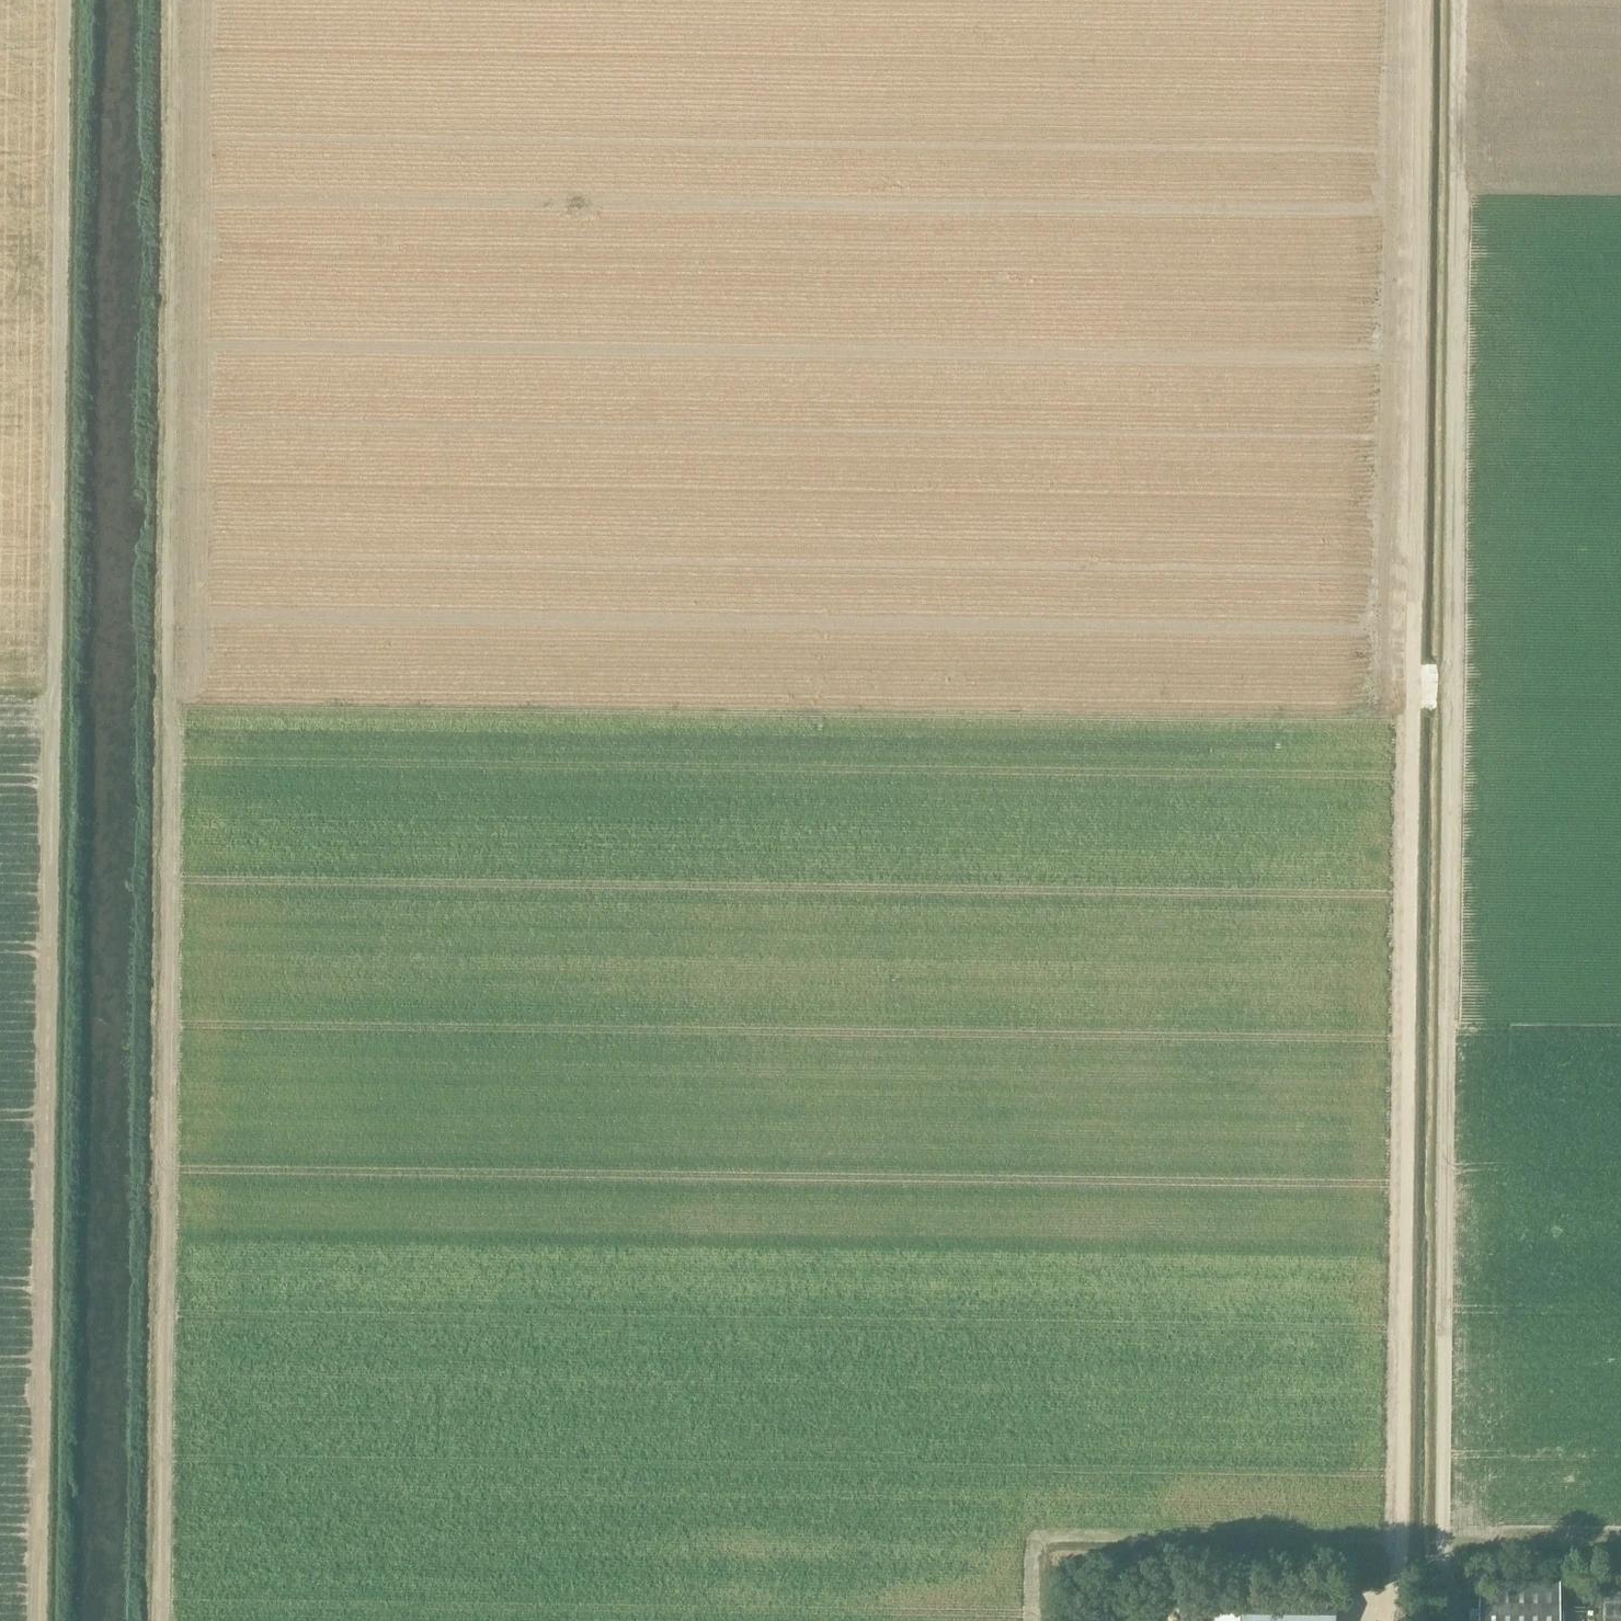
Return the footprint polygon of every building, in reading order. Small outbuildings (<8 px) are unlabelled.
[(1560,1580),(1479,1580),(1478,1620),(1559,1620),(1560,1580)] [(1604,1620),(1620,1620),(1620,1590),(1604,1590),(1604,1620)] [(1240,1591),(1240,1620),(1336,1620),(1336,1592),(1240,1591)]
